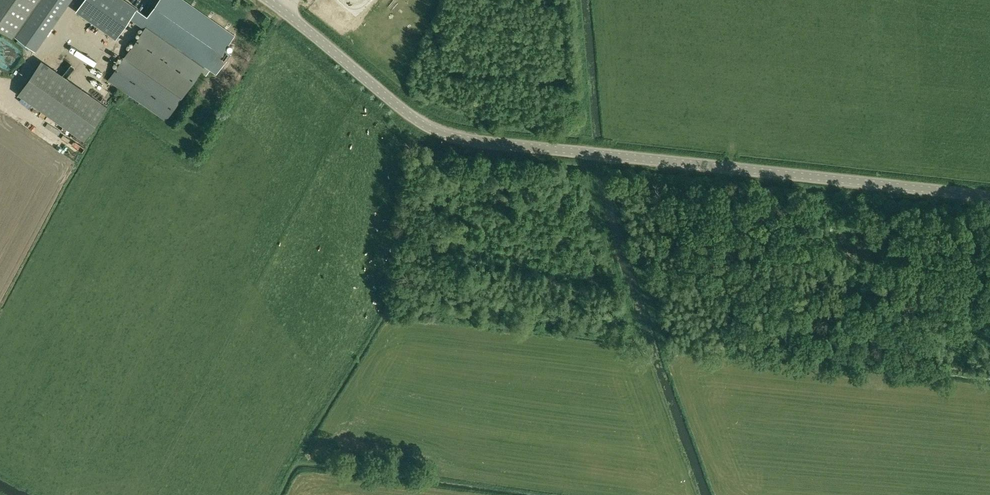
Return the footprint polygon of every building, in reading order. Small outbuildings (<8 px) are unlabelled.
[(12,38),(39,0),(0,0),(0,29),(12,38)] [(22,41),(34,50),(36,51),(71,0),(42,0),(17,37),(22,41)] [(116,38),(130,19),(134,22),(132,25),(133,26),(136,23),(144,29),(108,80),(166,121),(204,67),(216,75),(231,54),(225,50),(234,36),(183,0),(159,0),(147,17),(124,0),(84,0),(76,10),(116,38)] [(110,64),(116,57),(112,53),(106,60),(110,64)] [(107,107),(41,61),(18,93),(83,140),(107,107)] [(120,95),(115,103),(123,108),(128,101),(120,95)] [(47,128),(61,136),(64,130),(51,122),(47,128)] [(72,154),(75,146),(68,142),(64,151),(72,154)]
